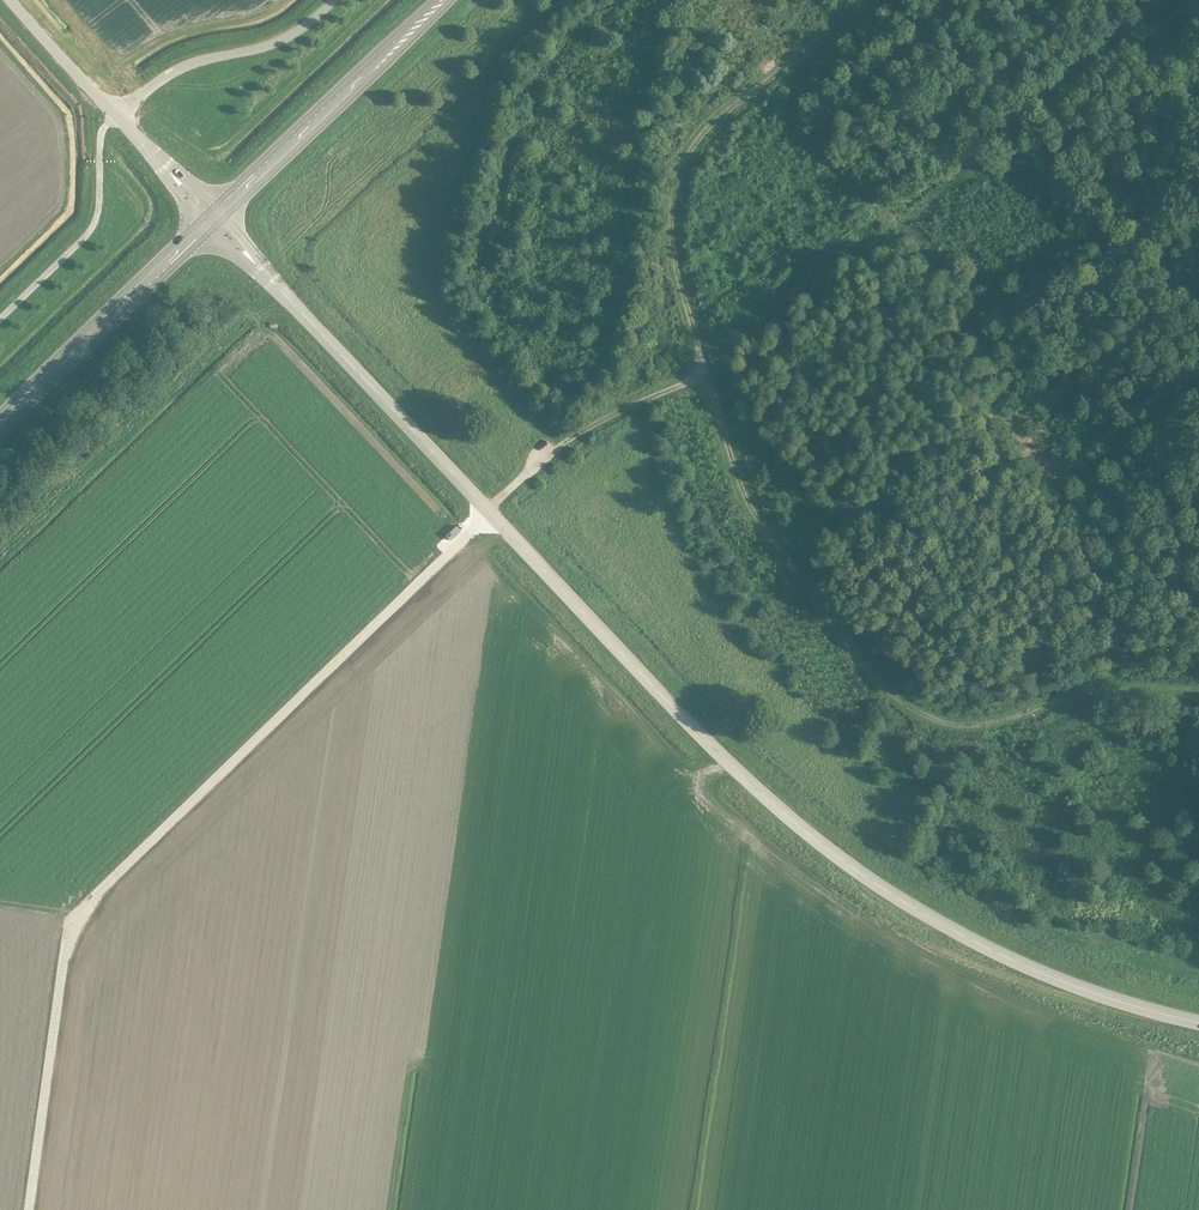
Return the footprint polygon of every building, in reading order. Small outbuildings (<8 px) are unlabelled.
[(573,391),(562,400),(567,406),(578,396),(573,391)] [(152,842),(156,849),(168,842),(163,835),(152,842)]
